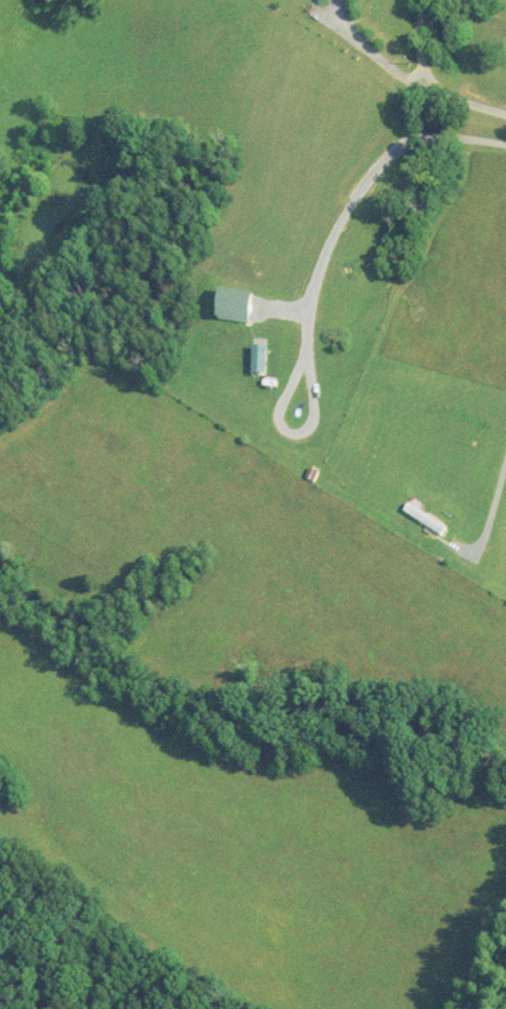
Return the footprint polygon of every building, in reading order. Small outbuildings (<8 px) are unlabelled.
[(449,528),(411,502),(405,511),(443,536),(449,528)]
